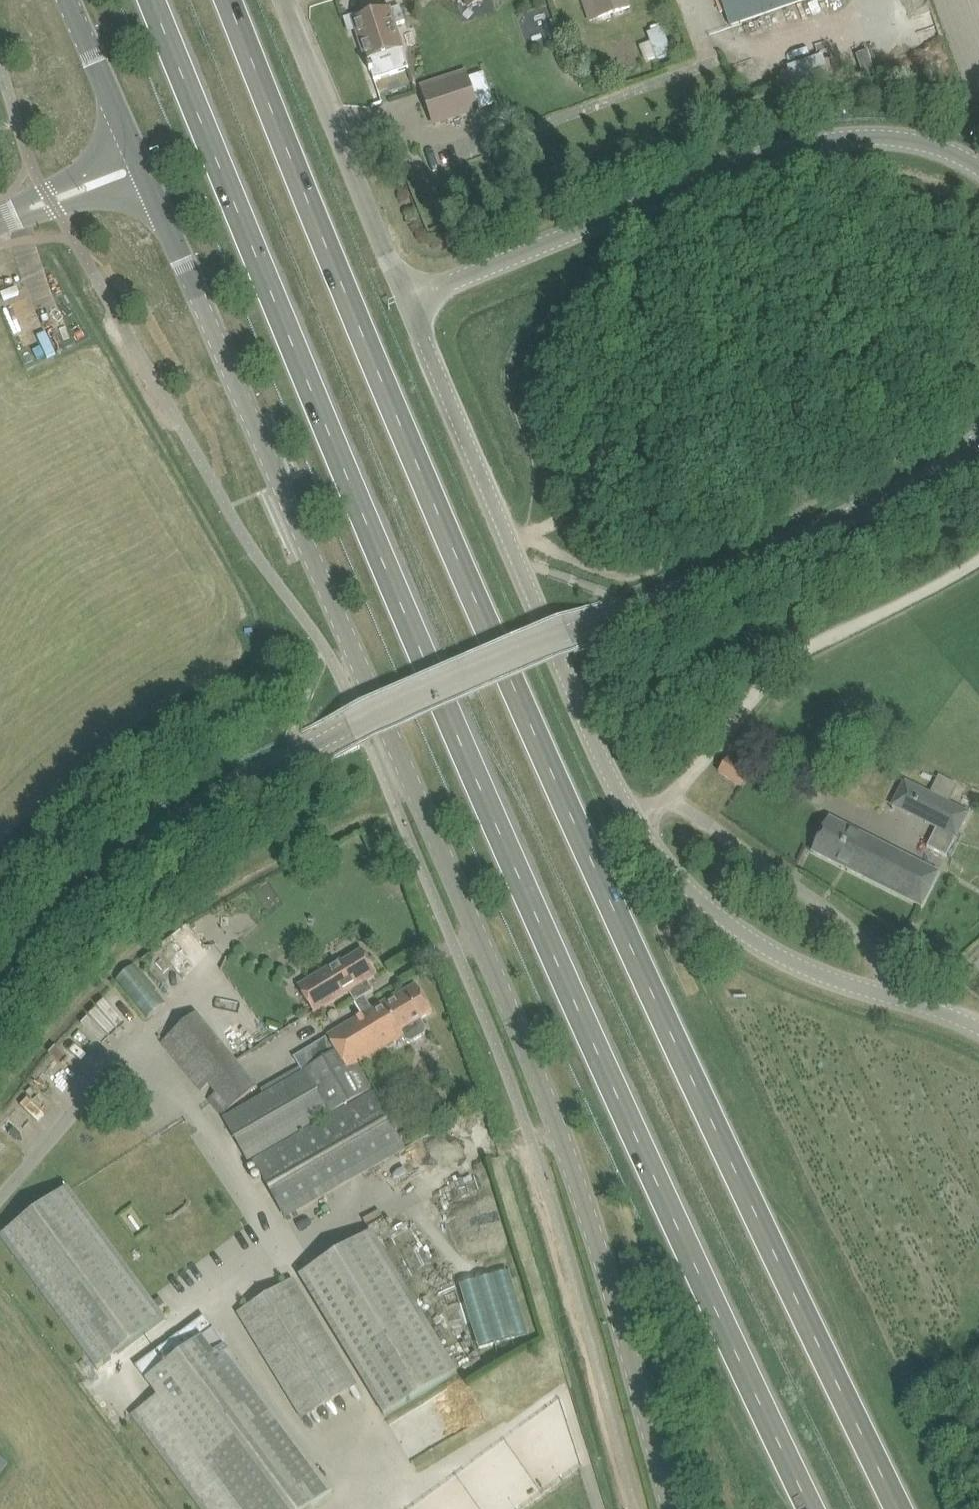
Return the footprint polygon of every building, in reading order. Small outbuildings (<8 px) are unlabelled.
[(599,16),(630,6),(628,0),(593,0),(599,16)] [(724,7),(730,26),(804,0),(722,0),(724,7)] [(363,13),(354,16),(355,21),(374,80),(393,73),(397,72),(408,68),(402,48),(395,29),(394,26),(405,22),(400,6),(389,10),(365,18),(363,13)] [(651,42),(657,57),(657,59),(672,53),(663,27),(648,33),(651,42)] [(797,92),(833,81),(824,53),(788,64),(797,92)] [(467,82),(425,96),(434,123),(476,109),(493,103),(484,76),(467,82)] [(480,194),(472,197),(475,207),(484,204),(480,194)] [(728,759),(719,772),(741,787),(750,774),(728,759)] [(947,856),(969,813),(905,780),(904,781),(911,785),(902,803),(939,822),(927,846),(947,856)] [(939,872),(830,817),(813,851),(922,906),(939,872)] [(341,960),(298,986),(314,1013),(349,992),(355,1002),(373,991),(372,990),(370,991),(365,982),(377,974),(363,950),(342,963),(341,960)] [(337,1051),(307,1067),(333,1111),(373,1089),(359,1062),(404,1036),(406,1039),(412,1041),(425,1033),(426,1026),(421,1018),(432,1012),(416,986),(398,996),(397,994),(373,1009),(365,996),(355,1002),(363,1015),(328,1036),(337,1051)] [(195,1014),(162,1042),(175,1057),(202,1090),(209,1084),(217,1092),(209,1099),(221,1115),(255,1088),(208,1029),(195,1014)] [(305,1069),(223,1117),(247,1160),(331,1113),(305,1069)] [(374,1092),(254,1160),(286,1217),(406,1148),(374,1092)] [(97,1369),(167,1318),(69,1185),(0,1236),(0,1237),(97,1369)] [(300,1275),(384,1414),(458,1370),(373,1231),(300,1275)] [(463,1284),(481,1347),(530,1333),(512,1270),(463,1284)] [(295,1278),(238,1313),(302,1418),(359,1383),(295,1278)] [(133,1412),(203,1508),(306,1508),(334,1488),(216,1326),(190,1346),(180,1333),(136,1365),(146,1378),(158,1394),(133,1412)]
